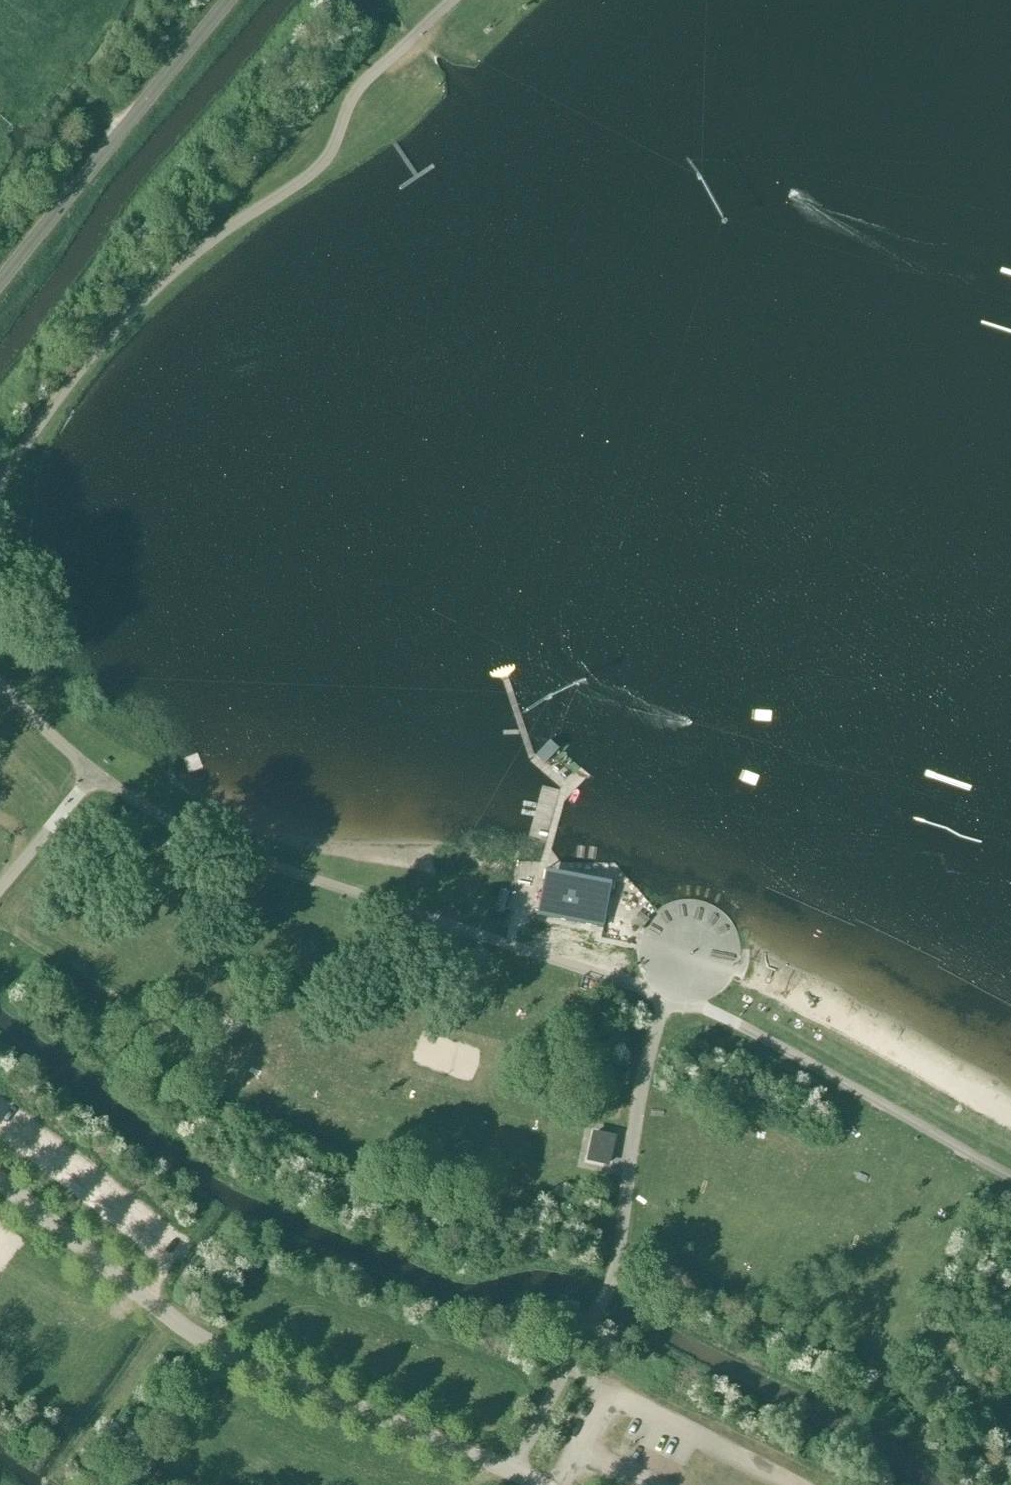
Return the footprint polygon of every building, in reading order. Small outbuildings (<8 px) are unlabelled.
[(543,764),(555,750),(546,742),(534,756),(543,764)] [(536,918),(601,931),(608,895),(543,883),(536,918)] [(610,1167),(616,1136),(593,1131),(587,1163),(610,1167)]
